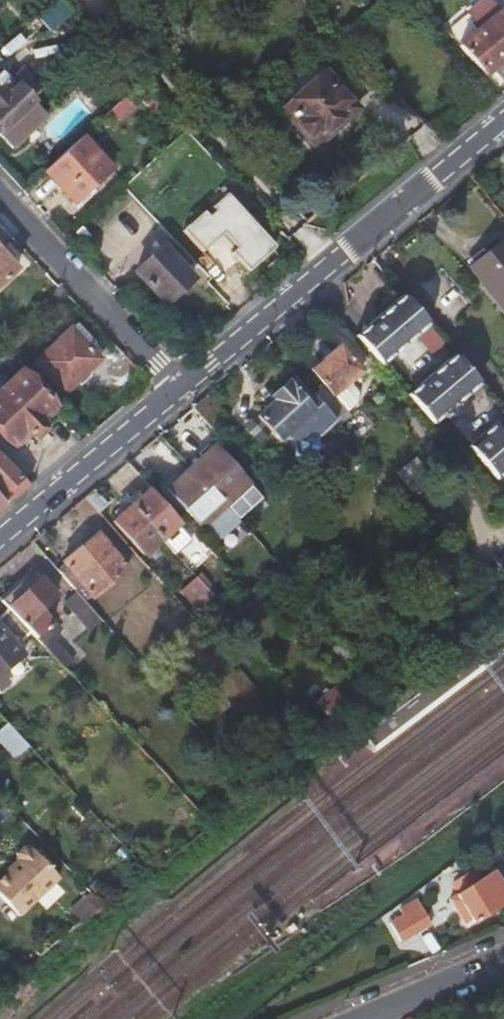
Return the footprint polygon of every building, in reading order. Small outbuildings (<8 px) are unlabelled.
[(71,11),(61,0),(50,0),(33,16),(49,32),(71,11)] [(490,0),(483,0),(445,33),(483,77),(493,69),(503,82),(503,17),(490,0)] [(357,108),(313,58),(271,94),(314,145),(357,108)] [(27,90),(11,73),(4,80),(0,75),(0,134),(33,103),(24,93),(27,90)] [(156,113),(162,106),(139,82),(110,110),(120,120),(141,99),(156,113)] [(114,169),(82,136),(43,173),(74,205),(114,169)] [(228,206),(216,193),(193,215),(205,227),(228,206)] [(500,309),(503,305),(503,243),(502,240),(467,269),(500,309)] [(171,256),(161,245),(133,272),(163,304),(191,277),(179,264),(182,262),(174,253),(171,256)] [(0,252),(0,285),(16,270),(0,252)] [(434,359),(447,348),(403,296),(355,336),(380,366),(416,336),(434,359)] [(33,364),(63,395),(101,360),(89,346),(94,341),(77,323),(33,364)] [(324,386),(311,397),(334,422),(341,430),(353,419),(334,396),(362,373),(338,346),(328,354),(322,349),(314,357),(318,362),(310,370),(324,386)] [(432,425),(479,386),(454,355),(405,395),(432,425)] [(33,364),(28,370),(57,400),(63,395),(33,364)] [(59,403),(57,400),(28,370),(24,366),(0,388),(0,435),(12,447),(25,436),(27,438),(45,419),(44,418),(59,403)] [(302,404),(284,382),(266,400),(264,397),(259,401),(264,407),(253,417),(279,445),(286,439),(294,446),(296,455),(308,460),(319,449),(317,438),(334,422),(311,397),(302,404)] [(468,446),(497,480),(503,475),(503,439),(492,425),(468,446)] [(212,445),(189,466),(227,506),(248,486),(212,445)] [(7,503),(27,486),(0,458),(0,495),(7,503)] [(227,506),(189,466),(164,488),(201,529),(227,506)] [(129,504),(161,540),(178,524),(146,489),(129,504)] [(144,556),(161,540),(129,504),(111,520),(144,556)] [(63,565),(57,571),(75,591),(84,601),(90,596),(92,598),(127,568),(96,534),(62,563),(63,565)] [(494,562),(503,574),(503,553),(494,562)] [(0,596),(0,601),(8,609),(29,632),(63,668),(72,660),(54,641),(57,637),(48,627),(51,623),(39,610),(56,595),(30,568),(0,596)] [(207,568),(196,578),(211,595),(222,585),(207,568)] [(202,604),(211,595),(196,578),(194,577),(183,586),(193,597),(196,596),(202,604)] [(90,631),(101,621),(84,601),(75,591),(63,602),(90,631)] [(29,632),(8,609),(0,616),(0,674),(22,656),(18,651),(24,645),(20,640),(29,632)] [(335,635),(316,652),(337,677),(349,667),(356,672),(365,663),(358,657),(355,659),(335,635)] [(434,659),(445,652),(436,638),(426,645),(434,659)] [(338,716),(343,722),(357,710),(352,704),(338,716)] [(7,725),(0,731),(0,742),(15,759),(27,747),(23,742),(7,725)] [(27,846),(22,847),(15,853),(15,859),(18,862),(0,879),(0,897),(18,916),(57,878),(27,846)] [(503,903),(503,895),(485,864),(451,885),(474,922),(503,903)] [(82,923),(103,908),(85,889),(67,907),(82,923)] [(400,916),(412,936),(439,920),(424,896),(411,904),(413,908),(400,916)] [(468,912),(458,897),(448,901),(459,918),(468,912)] [(23,961),(16,967),(21,972),(29,966),(23,961)]
